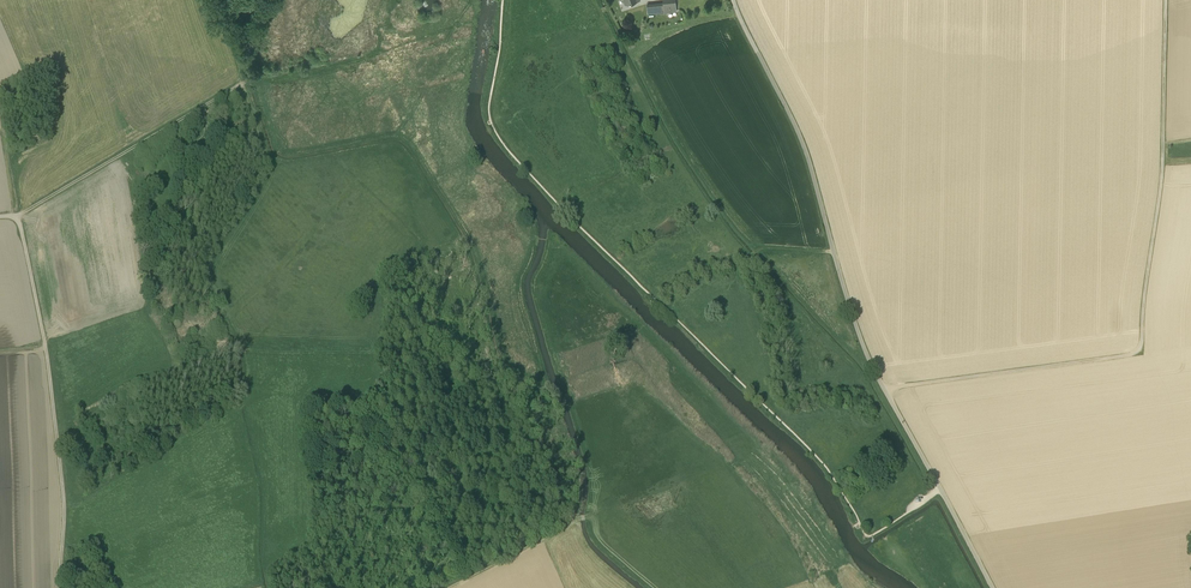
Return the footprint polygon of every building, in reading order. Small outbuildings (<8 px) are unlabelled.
[(664,4),(665,12),(676,10),(675,0),(663,0),(664,4)] [(665,12),(664,4),(647,6),(648,14),(665,12)]
